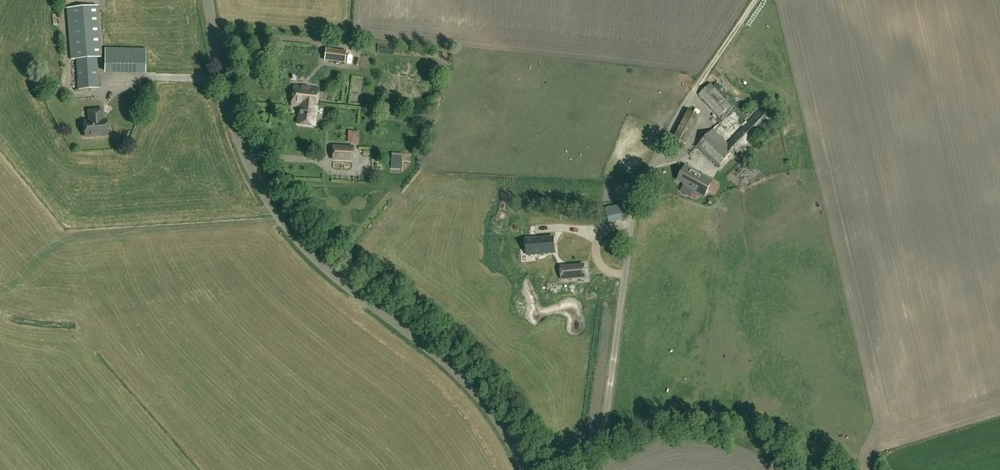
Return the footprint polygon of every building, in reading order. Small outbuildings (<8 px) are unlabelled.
[(99,89),(97,58),(102,58),(98,6),(68,8),(71,60),(77,60),(79,90),(99,89)] [(145,47),(105,47),(106,70),(146,70),(145,47)] [(344,63),(346,51),(326,48),(324,61),(344,63)] [(723,97),(712,84),(699,95),(719,117),(717,119),(721,123),(735,112),(732,108),(728,103),(733,99),(727,94),(723,97)] [(319,89),(294,86),(291,106),(302,108),(303,102),(317,104),(319,89)] [(317,104),(306,103),(303,102),(303,108),(302,112),(300,112),(298,124),(314,126),(316,109),(317,104)] [(739,154),(773,117),(763,108),(729,144),(714,129),(698,146),(720,166),(735,150),(739,154)] [(109,135),(107,120),(105,121),(103,121),(103,113),(102,110),(89,111),(90,122),(85,122),(86,137),(109,135)] [(359,131),(348,131),(348,143),(358,143),(359,131)] [(686,143),(675,138),(673,143),(683,148),(686,143)] [(353,161),(353,148),(333,147),(333,160),(353,161)] [(705,197),(714,182),(686,166),(678,180),(690,187),(689,188),(705,197)] [(609,221),(622,219),(619,205),(607,208),(609,221)] [(527,255),(549,254),(547,237),(526,239),(527,255)] [(583,246),(574,246),(575,256),(583,256),(583,246)] [(562,281),(586,278),(585,266),(561,268),(562,281)]
